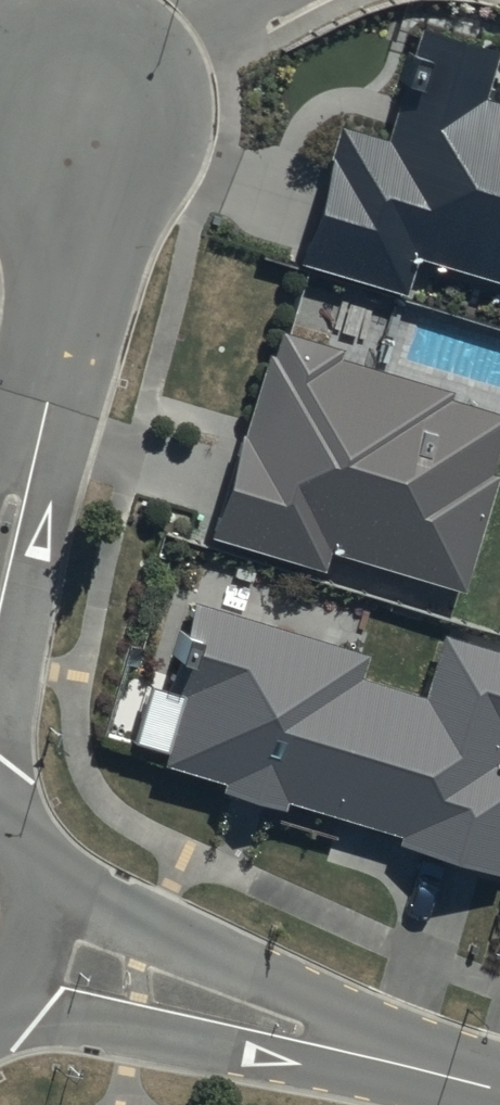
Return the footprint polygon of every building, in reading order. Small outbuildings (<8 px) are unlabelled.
[(421,270),(499,292),(499,115),(485,111),(498,64),(427,44),(394,164),(339,149),(309,257),(416,287),(421,270)] [(459,607),(499,476),(499,422),(276,352),(219,532),(459,607)] [(499,880),(499,656),(446,641),(434,683),(198,618),(152,785),(499,880)]
